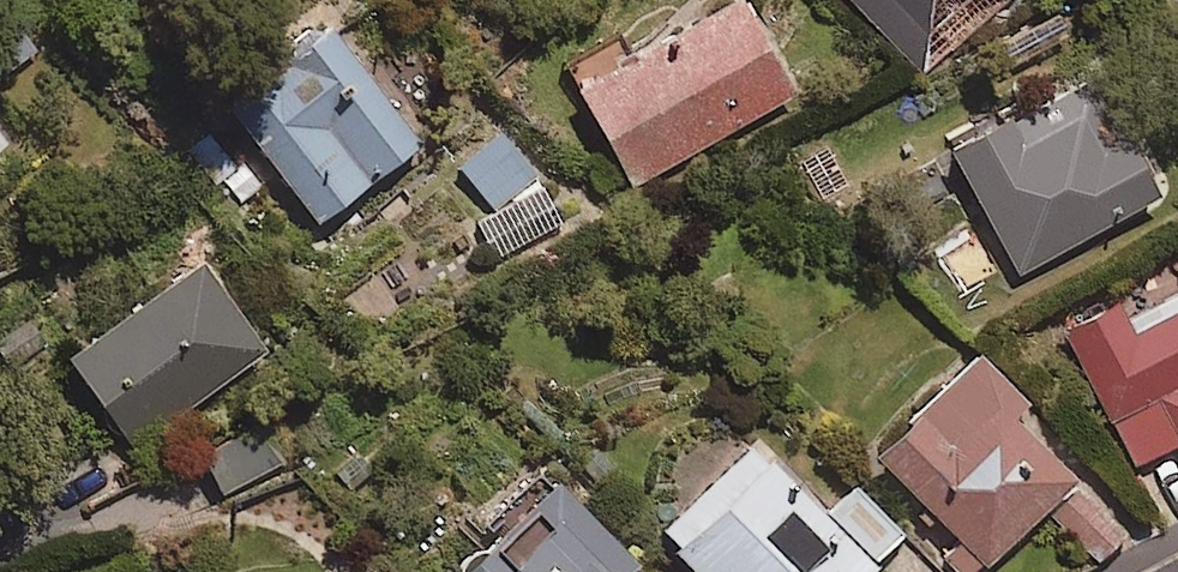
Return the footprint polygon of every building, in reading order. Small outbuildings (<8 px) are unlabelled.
[(743,0),(697,0),(573,75),(636,180),(794,84),(743,0)] [(926,87),(1024,0),(848,0),(926,87)] [(430,154),(327,19),(222,99),(325,234),(430,154)] [(1158,183),(1080,53),(942,136),(1020,266),(1158,183)] [(565,210),(499,124),(455,157),(494,209),(469,228),(495,263),(565,210)] [(262,182),(203,126),(184,146),(243,201),(262,182)] [(262,345),(192,247),(60,341),(131,439),(262,345)] [(1120,309),(1109,288),(1054,318),(1155,506),(1177,493),(1177,278),(1120,309)] [(960,571),(967,571),(1042,500),(1097,558),(1128,527),(1008,402),(1022,389),(974,339),(869,440),(959,534),(941,551),(960,571)] [(258,422),(202,448),(222,493),(279,467),(258,422)] [(703,571),(864,571),(857,565),(899,524),(853,477),(824,506),(745,427),(651,519),(703,571)] [(545,453),(470,523),(478,531),(438,568),(442,571),(617,571),(613,568),(634,549),(545,453)]
